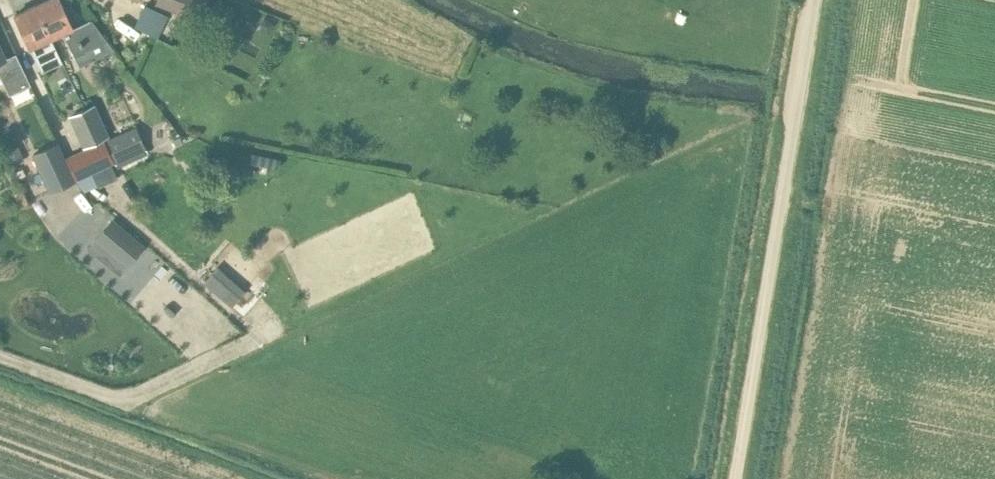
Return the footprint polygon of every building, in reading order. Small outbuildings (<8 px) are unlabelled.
[(65,13),(59,0),(46,0),(36,5),(50,36),(62,30),(73,57),(108,41),(90,17),(71,26),(65,13)] [(154,6),(200,23),(209,0),(157,0),(154,6)] [(36,5),(14,15),(23,33),(40,71),(40,70),(41,72),(50,68),(62,62),(50,36),(36,5)] [(159,39),(169,17),(146,6),(135,28),(155,38),(134,53),(124,61),(139,81),(152,70),(153,71),(179,50),(159,39)] [(264,16),(260,22),(260,29),(267,34),(275,24),(264,16)] [(0,50),(0,77),(9,96),(30,85),(16,53),(4,59),(0,50)] [(70,115),(84,148),(109,136),(95,104),(70,115)] [(421,110),(416,123),(429,129),(435,117),(421,110)] [(59,141),(32,153),(50,192),(74,181),(77,180),(92,173),(93,176),(112,166),(111,164),(115,163),(117,168),(147,154),(147,153),(144,145),(136,126),(118,134),(110,138),(66,157),(59,141)] [(18,145),(6,151),(12,165),(24,160),(18,145)] [(112,166),(93,176),(100,189),(118,181),(112,166)] [(30,206),(23,190),(14,195),(21,211),(30,206)] [(111,218),(95,238),(128,265),(129,266),(145,246),(111,218)] [(232,306),(245,291),(217,267),(204,282),(232,306)] [(241,296),(234,305),(240,310),(247,302),(241,296)]
